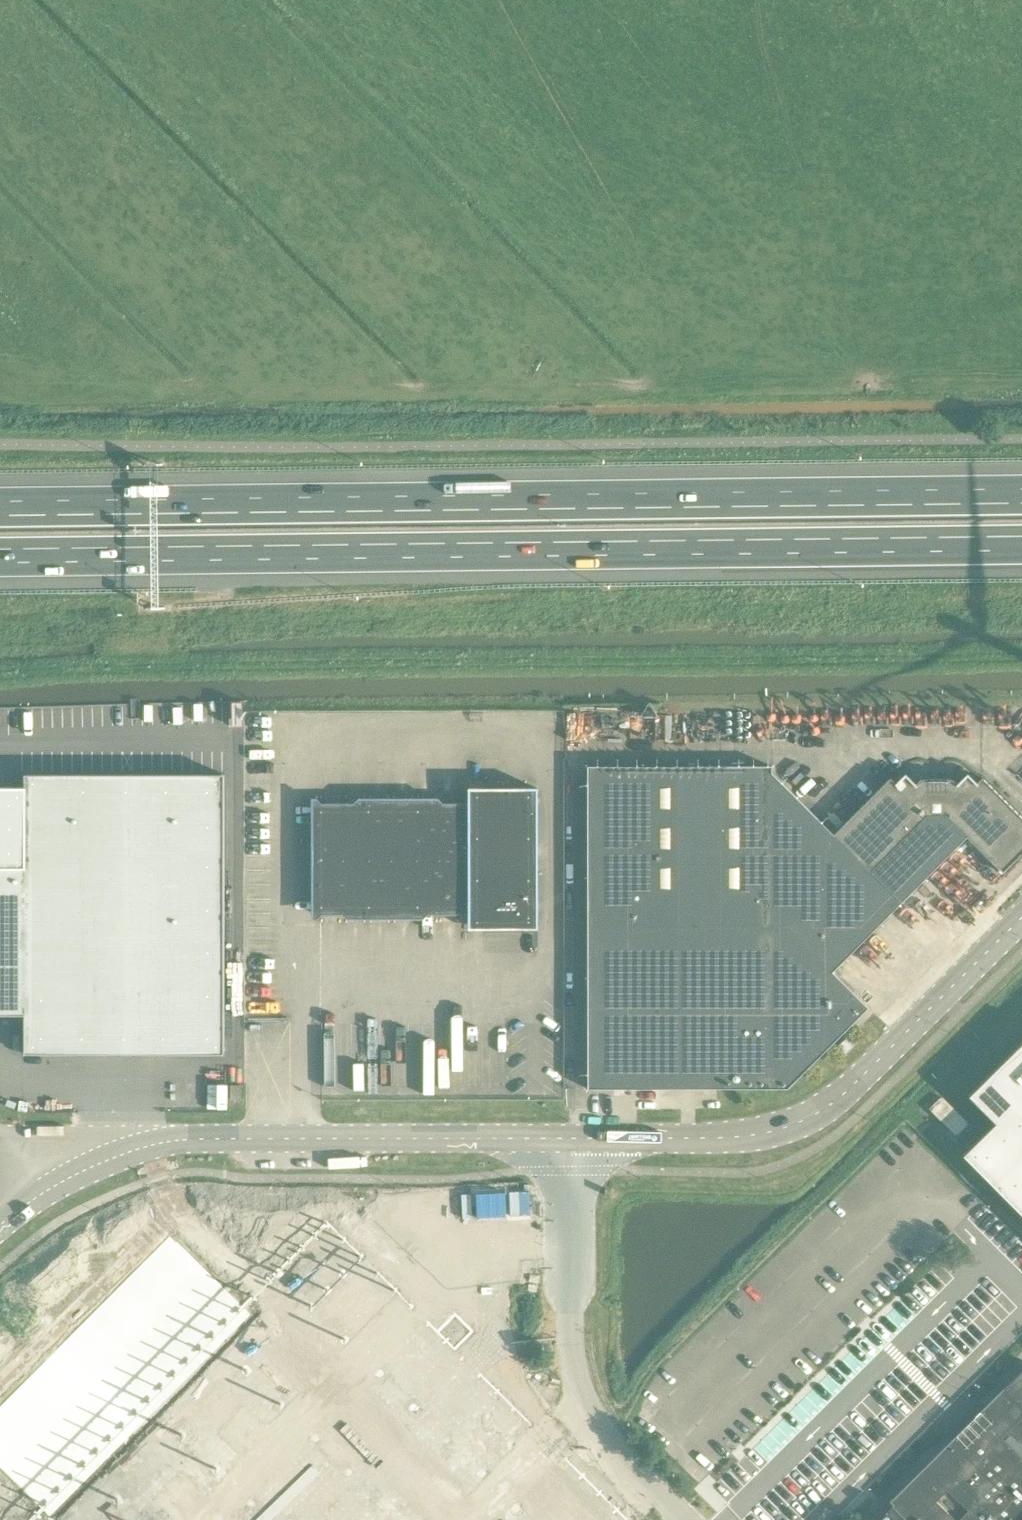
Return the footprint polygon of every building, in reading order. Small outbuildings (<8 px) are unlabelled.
[(967,774),(957,784),(952,779),(920,779),(916,784),(905,774),(896,783),(890,778),(834,835),(772,773),(772,766),(587,767),(588,1089),(788,1089),(868,1008),(833,972),(967,837),(1003,873),(1021,854),(1021,818),(982,778),(977,783),(967,774)] [(25,1015),(25,1054),(224,1054),(224,774),(25,774),(25,788),(0,788),(0,1015),(25,1015)] [(316,915),(469,914),(469,929),(482,929),(538,929),(538,788),(469,788),(469,803),(316,803),(316,915)] [(963,1155),(1021,1215),(1021,1043),(969,1096),(996,1123),(963,1155)] [(231,1099),(241,1099),(241,1085),(231,1085),(231,1099)] [(942,1097),(929,1109),(956,1136),(969,1123),(942,1097)] [(367,1253),(312,1306),(278,1271),(31,1519),(627,1519),(367,1253)] [(959,1432),(996,1469),(985,1480),(1015,1510),(1021,1502),(1021,1370),(988,1404),(973,1418),(970,1415),(960,1426),(963,1429),(959,1432)] [(885,1512),(888,1514),(894,1519),(1021,1519),(1021,1502),(1015,1510),(985,1480),(996,1469),(959,1432),(890,1501),(893,1504),(885,1512)]
